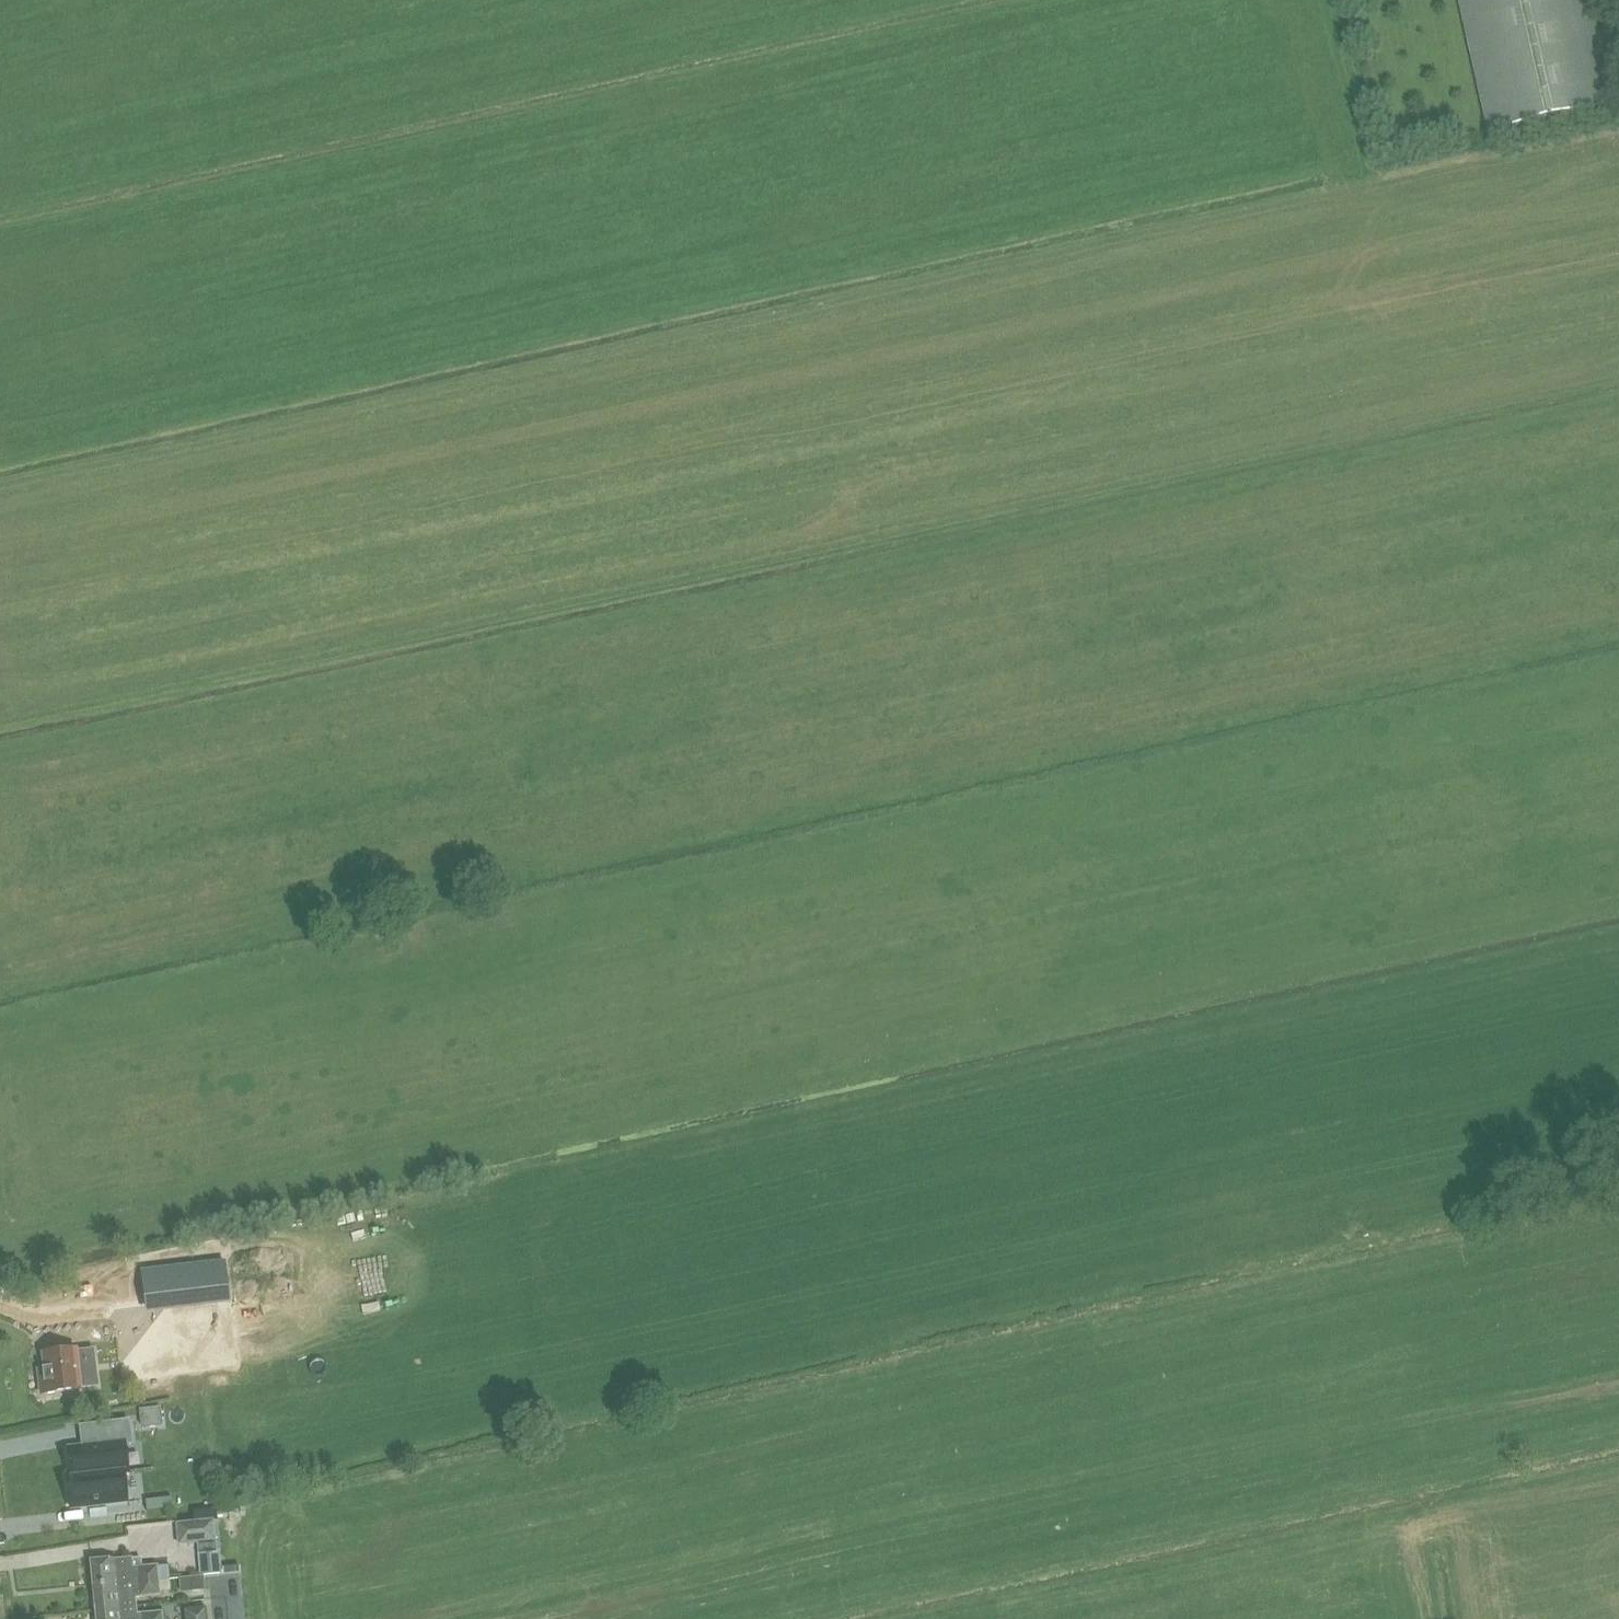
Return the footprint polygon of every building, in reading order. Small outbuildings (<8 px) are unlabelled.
[(206,1264),(178,1267),(184,1311),(209,1307),(232,1304),(227,1261),(206,1264)] [(153,1292),(152,1273),(128,1274),(129,1293),(153,1292)] [(39,1367),(40,1375),(42,1394),(83,1389),(79,1350),(43,1354),(44,1366),(39,1367)] [(159,1408),(138,1411),(140,1427),(161,1424),(159,1408)] [(63,1475),(63,1479),(123,1472),(120,1444),(126,1443),(124,1422),(98,1425),(101,1445),(64,1449),(67,1474),(63,1475)] [(123,1472),(63,1479),(67,1509),(122,1502),(119,1474),(123,1473),(123,1472)] [(203,1576),(222,1574),(221,1568),(219,1549),(215,1549),(212,1519),(177,1523),(180,1545),(199,1543),(202,1570),(202,1574),(203,1576)] [(131,1557),(91,1561),(94,1586),(134,1583),(159,1580),(158,1564),(142,1566),(141,1556),(131,1557)] [(204,1581),(203,1576),(202,1574),(194,1575),(195,1590),(204,1589),(204,1581)] [(161,1595),(160,1591),(159,1580),(134,1583),(94,1586),(96,1610),(136,1606),(135,1598),(161,1595)] [(162,1611),(137,1613),(136,1606),(96,1610),(97,1618),(163,1618),(162,1611)] [(185,1618),(207,1618),(206,1607),(184,1609),(185,1618)]
